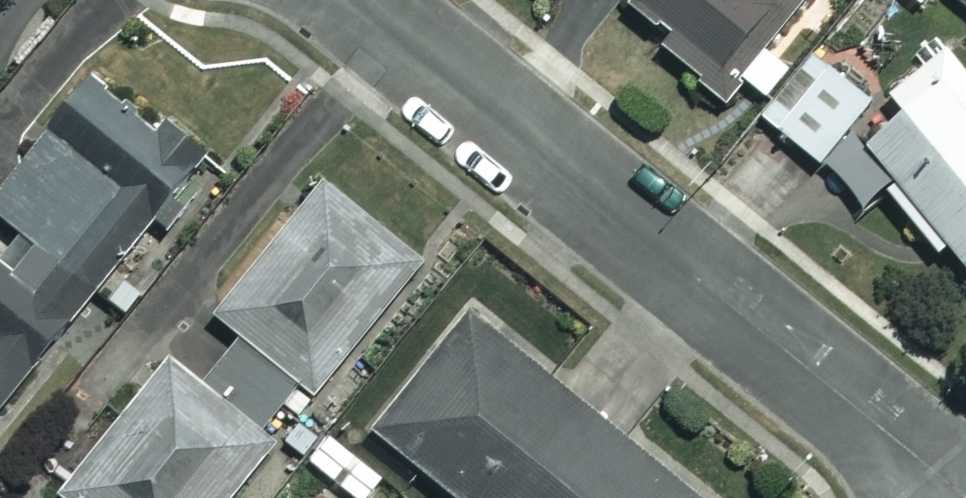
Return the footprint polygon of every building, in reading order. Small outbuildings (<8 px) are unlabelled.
[(738,77),(800,0),(643,0),(738,77)] [(884,95),(894,106),(856,138),(965,268),(965,75),(942,46),(884,95)] [(864,97),(811,54),(761,116),(814,159),(864,97)] [(94,286),(127,312),(225,185),(86,78),(0,189),(0,220),(28,241),(12,262),(0,252),(0,408),(94,286)] [(212,311),(311,392),(418,260),(318,179),(212,311)] [(469,313),(373,431),(456,497),(699,497),(469,313)] [(65,497),(225,497),(275,437),(261,426),(289,391),(230,340),(198,379),(168,355),(57,492),(65,497)]
